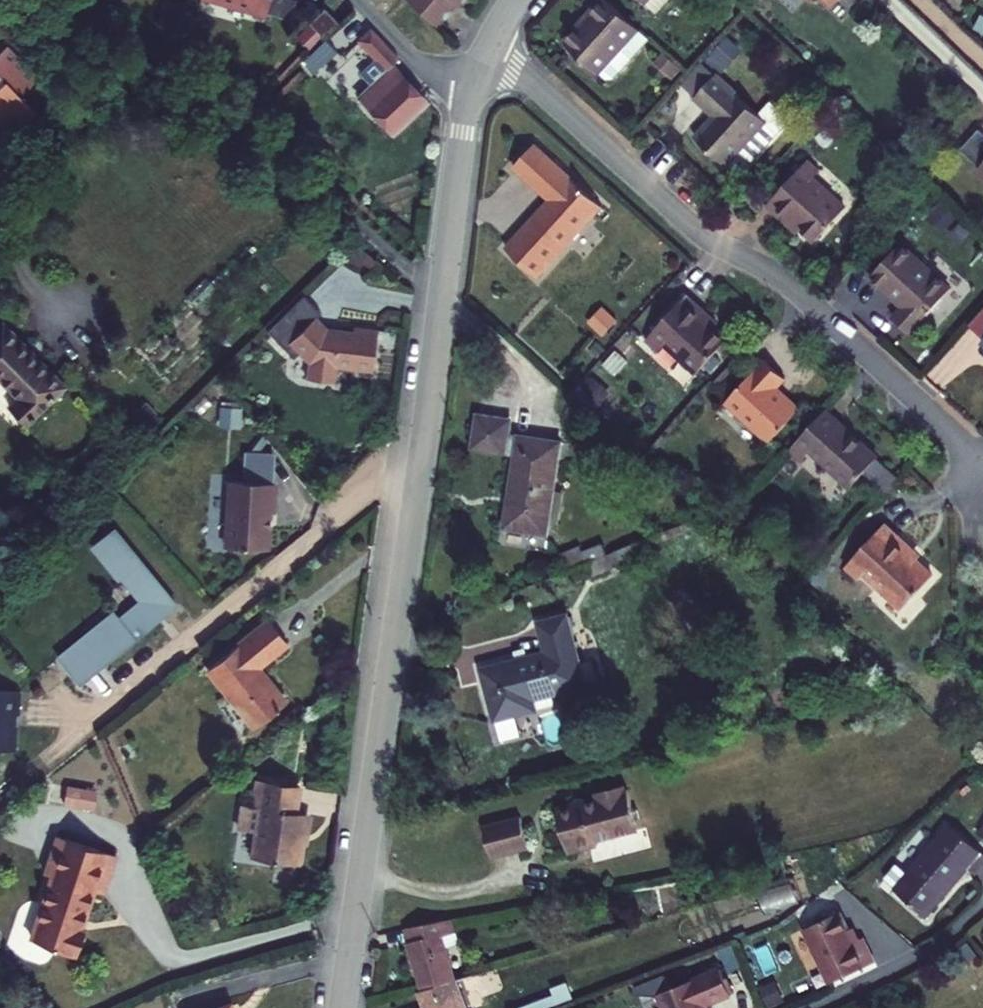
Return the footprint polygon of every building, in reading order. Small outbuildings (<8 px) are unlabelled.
[(265,17),(269,0),(206,0),(265,17)] [(455,6),(460,0),(410,0),(413,3),(436,24),(453,4),(455,6)] [(638,31),(604,0),(565,43),(598,75),(637,31),(638,31)] [(738,11),(731,4),(723,14),(730,20),(738,11)] [(337,24),(324,10),(310,24),(322,38),(337,24)] [(392,65),(398,59),(372,30),(357,43),(362,47),(371,58),(365,64),(358,71),(349,61),(336,73),(390,132),(424,100),(407,83),(401,88),(394,80),(386,70),(392,65)] [(598,75),(613,88),(652,45),(637,31),(598,75)] [(6,47),(0,53),(0,121),(12,134),(34,112),(20,97),(38,80),(6,47)] [(329,60),(317,47),(306,57),(318,71),(329,60)] [(355,53),(365,64),(371,58),(362,47),(355,53)] [(678,71),(663,57),(656,65),(671,79),(678,71)] [(400,74),(394,80),(401,88),(407,83),(400,74)] [(765,123),(715,76),(695,98),(716,117),(696,139),(726,166),(765,123)] [(783,129),(772,119),(735,157),(746,167),(783,129)] [(955,152),(982,177),(982,120),(955,152)] [(601,208),(533,146),(514,167),(549,200),(506,249),(538,278),(601,208)] [(813,180),(820,173),(807,161),(767,206),(792,230),(796,226),(815,243),(846,210),(813,180)] [(950,291),(900,245),(870,278),(901,309),(893,319),(909,335),(950,291)] [(706,322),(708,318),(685,297),(645,341),(657,352),(663,345),(696,375),(726,341),(706,322)] [(321,316),(303,298),(267,333),(294,361),(299,355),(309,365),(307,380),(334,384),(337,370),(371,375),(378,333),(353,329),(352,334),(325,331),(316,321),(321,316)] [(982,340),(982,312),(969,327),(982,340)] [(1,324),(0,325),(0,381),(18,399),(9,408),(25,425),(64,387),(1,324)] [(774,390),(784,379),(764,361),(726,402),(770,443),(799,410),(783,396),(782,398),(774,390)] [(877,459),(826,411),(789,452),(802,463),(810,453),(850,489),(877,459)] [(507,433),(509,418),(476,413),(471,447),(514,453),(510,474),(513,474),(505,528),(545,535),(547,524),(552,490),(560,442),(507,433)] [(275,486),(230,483),(229,497),(227,497),(225,518),(227,519),(225,549),(266,553),(269,516),(273,516),(275,486)] [(563,492),(552,490),(547,524),(558,525),(563,492)] [(909,551),(913,547),(886,523),(847,567),(860,578),(864,574),(904,610),(934,574),(909,551)] [(115,528),(100,540),(113,556),(105,562),(117,577),(120,575),(139,600),(116,617),(112,611),(54,653),(74,680),(174,606),(115,528)] [(100,540),(93,545),(105,562),(113,556),(100,540)] [(642,558),(637,543),(606,555),(586,563),(571,569),(577,584),(642,558)] [(581,551),(586,563),(606,555),(601,543),(581,551)] [(565,572),(571,569),(586,563),(581,551),(579,545),(558,554),(565,572)] [(579,664),(566,616),(538,623),(545,652),(528,657),(516,660),(480,669),(494,722),(556,705),(553,696),(576,689),(585,687),(579,664)] [(287,645),(268,621),(207,671),(255,729),(286,703),(265,677),(262,680),(255,671),(287,645)] [(514,651),(516,660),(528,657),(525,648),(514,651)] [(592,661),(579,664),(585,687),(598,683),(592,661)] [(576,689),(553,696),(556,705),(579,698),(576,689)] [(16,696),(0,695),(0,753),(12,754),(12,718),(16,718),(16,696)] [(135,759),(129,745),(121,748),(126,762),(135,759)] [(93,774),(68,784),(74,801),(100,790),(93,774)] [(306,816),(297,814),(301,788),(258,782),(254,810),(261,812),(254,861),(299,866),(306,816)] [(588,802),(558,810),(570,854),(599,847),(598,842),(641,831),(639,825),(641,821),(639,812),(635,810),(630,792),(628,792),(626,787),(598,794),(600,803),(589,806),(588,802)] [(522,819),(485,829),(493,859),(530,849),(522,819)] [(982,862),(982,854),(949,826),(907,876),(895,890),(893,891),(925,918),(967,870),(973,874),(982,862)] [(103,896),(117,858),(58,837),(49,861),(62,865),(57,880),(50,878),(29,941),(77,956),(85,932),(80,930),(93,893),(103,896)] [(44,876),(50,878),(57,880),(62,865),(49,861),(44,876)] [(895,866),(883,880),(895,890),(907,876),(895,866)] [(454,929),(451,920),(402,929),(420,991),(456,980),(446,947),(442,933),(454,929)] [(831,920),(798,942),(831,992),(872,965),(857,942),(849,948),(831,920)] [(457,944),(454,929),(442,933),(446,947),(457,944)] [(576,970),(569,973),(564,957),(548,962),(557,991),(580,984),(576,970)] [(705,1006),(731,995),(720,969),(656,995),(662,1007),(706,1007),(705,1006)] [(473,975),(456,980),(464,1006),(480,1001),(473,975)] [(456,980),(420,991),(417,991),(422,1007),(465,1007),(464,1006),(456,980)]
